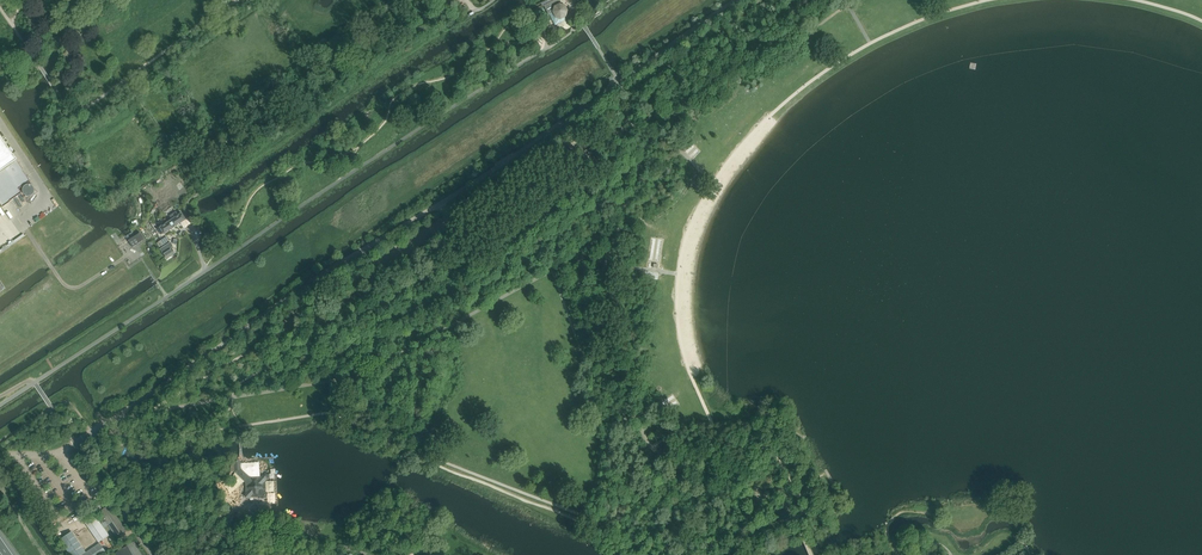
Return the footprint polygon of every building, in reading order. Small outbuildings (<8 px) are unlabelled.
[(560,4),(559,4),(557,0),(555,0),(544,6),(548,15),(553,13),(555,17),(561,19),(563,17),(565,16),(566,13),(567,11),(565,6),(559,4),(560,4)] [(533,12),(537,20),(541,19),(538,14),(545,11),(543,7),(533,12)] [(553,13),(548,15),(553,26),(564,21),(563,17),(561,19),(555,17),(553,13)] [(0,138),(0,205),(2,208),(13,200),(22,193),(19,189),(31,181),(15,159),(0,138)] [(160,227),(161,229),(160,230),(162,234),(164,233),(164,234),(181,223),(183,226),(182,226),(184,225),(185,227),(191,223),(188,218),(186,220),(182,213),(178,216),(176,212),(170,216),(172,220),(168,222),(166,220),(163,223),(164,225),(160,227)] [(0,249),(0,254),(25,236),(22,233),(0,249)] [(145,240),(140,233),(128,241),(133,248),(145,240)] [(167,237),(161,241),(163,245),(169,241),(167,237)] [(170,242),(160,249),(164,254),(164,255),(167,259),(175,254),(171,248),(173,246),(170,242)] [(264,478),(265,478),(264,477),(264,478),(262,476),(258,480),(253,481),(244,473),(242,471),(240,469),(240,468),(240,464),(240,462),(234,462),(235,472),(238,475),(246,482),(246,493),(245,494),(249,498),(253,494),(258,494),(263,498),(265,496),(265,495),(267,494),(262,489),(262,484),(266,480),(264,478)] [(103,518),(100,521),(102,524),(105,521),(117,538),(127,531),(109,506),(102,510),(99,505),(96,508),(103,518)] [(72,532),(62,538),(60,540),(70,554),(103,554),(106,553),(99,543),(86,552),(72,532)] [(134,542),(115,554),(116,554),(142,554),(134,542)]
